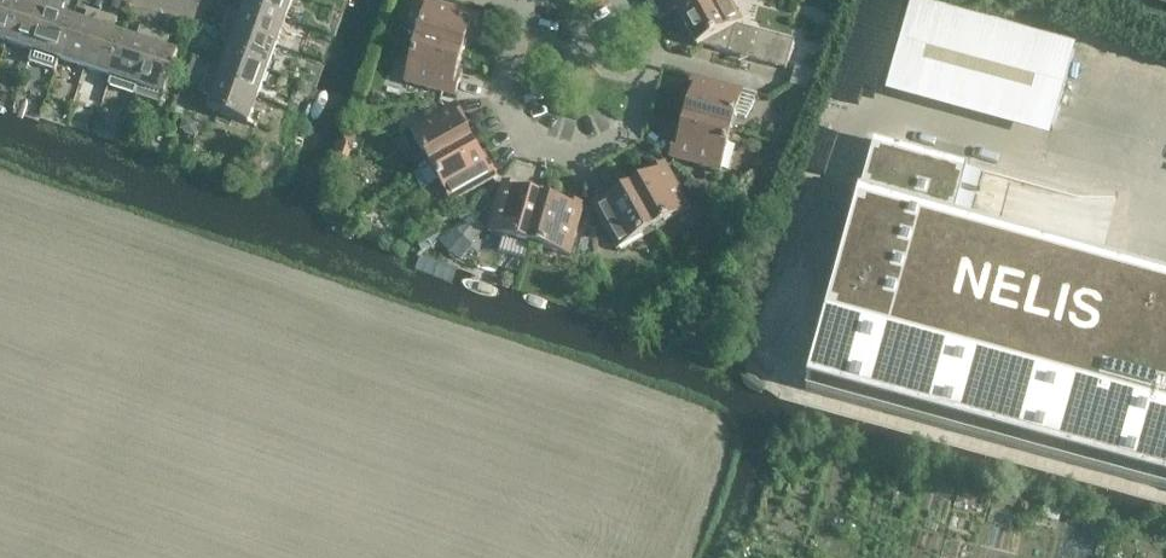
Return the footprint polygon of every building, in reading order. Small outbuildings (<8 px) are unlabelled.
[(6,41),(19,1),(17,0),(0,0),(0,39),(6,41)] [(6,41),(32,50),(49,0),(32,0),(31,5),(19,1),(6,41)] [(28,62),(54,71),(59,59),(72,18),(61,14),(65,2),(60,0),(49,0),(32,50),(28,62)] [(244,5),(284,20),(291,0),(246,0),(244,5)] [(652,11),(671,0),(650,0),(647,1),(652,11)] [(652,11),(659,22),(678,12),(684,23),(724,0),(671,0),(652,11)] [(684,23),(697,47),(709,40),(714,50),(785,70),(793,42),(735,25),(741,22),(729,0),(724,0),(684,23)] [(889,83),(1057,130),(1081,45),(920,0),(913,0),(889,83)] [(427,1),(415,42),(462,55),(468,32),(473,33),(478,16),(427,1)] [(284,20),(244,5),(240,17),(226,12),(221,26),(275,45),(284,20)] [(72,18),(59,59),(84,67),(102,14),(88,9),(83,22),(72,18)] [(102,14),(84,67),(110,76),(124,35),(112,31),(116,18),(102,14)] [(124,35),(110,76),(107,86),(134,95),(155,31),(140,26),(136,39),(124,35)] [(230,46),(226,57),(265,71),(275,45),(221,26),(216,41),(230,46)] [(155,31),(134,95),(161,104),(178,53),(165,48),(169,36),(155,31)] [(462,55),(415,42),(404,82),(455,97),(460,79),(456,78),(462,55)] [(208,63),(203,78),(256,97),(265,71),(226,57),(222,68),(208,63)] [(691,95),(685,118),(731,131),(736,116),(745,119),(757,96),(692,77),(687,94),(691,95)] [(203,78),(198,92),(211,97),(207,109),(247,123),(250,115),(256,97),(203,78)] [(180,94),(175,108),(182,111),(187,97),(180,94)] [(410,130),(430,166),(472,143),(461,122),(465,120),(456,104),(410,130)] [(731,131),(685,118),(678,141),(674,140),(669,157),(720,172),(731,131)] [(183,120),(180,130),(197,136),(201,126),(183,120)] [(346,132),(343,143),(337,141),(330,160),(346,165),(351,151),(358,154),(361,149),(352,147),(356,135),(346,132)] [(797,137),(779,132),(775,144),(792,149),(797,137)] [(472,143),(430,166),(451,203),(497,177),(488,162),(484,164),(472,143)] [(814,357),(1126,442),(1116,479),(1165,492),(1165,268),(958,210),(969,169),(873,143),(814,357)] [(651,176),(630,188),(653,230),(690,209),(664,163),(649,172),(651,176)] [(690,179),(683,188),(699,200),(706,192),(690,179)] [(490,210),(485,228),(489,230),(488,233),(529,244),(542,198),(519,191),(520,187),(503,182),(494,211),(490,210)] [(653,230),(630,188),(609,199),(607,195),(591,204),(617,250),(653,230)] [(542,198),(529,244),(569,256),(583,205),(566,200),(565,204),(542,198)] [(439,239),(434,230),(418,239),(423,248),(439,239)] [(460,233),(446,241),(455,255),(463,250),(465,241),(460,233)]
